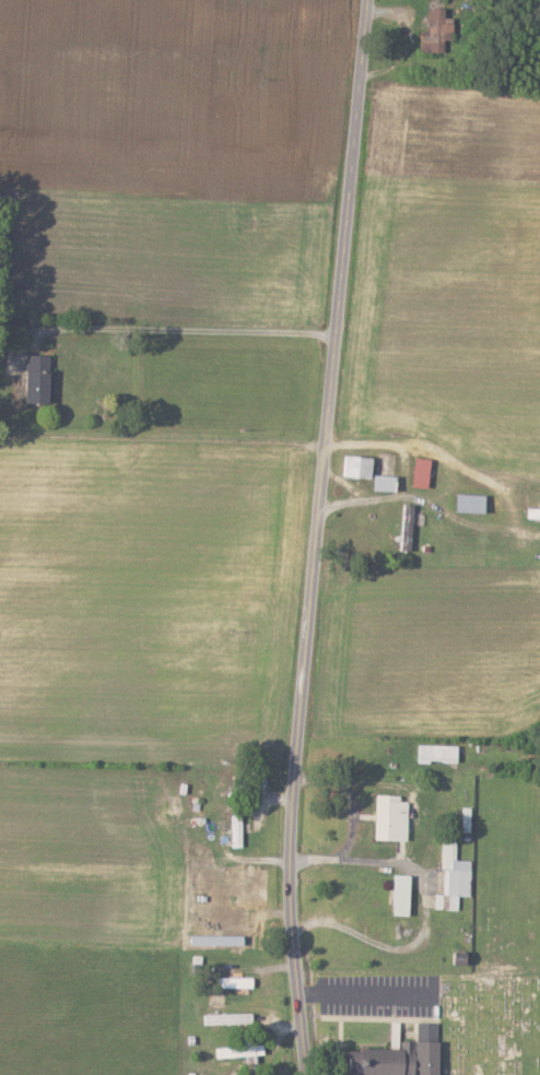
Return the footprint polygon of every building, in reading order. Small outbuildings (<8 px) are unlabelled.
[(455,40),(456,17),(447,17),(447,8),(431,7),(430,31),(423,31),(423,51),(445,52),(446,39),(455,40)] [(53,355),(29,355),(28,404),(52,404),(53,355)] [(375,458),(345,456),(344,478),(374,479),(375,458)] [(415,487),(430,489),(433,460),(418,458),(415,487)] [(399,492),(400,476),(377,476),(376,492),(399,492)] [(459,513),(488,514),(488,495),(459,494),(459,513)] [(504,511),(504,497),(491,496),(490,511),(504,511)] [(403,551),(414,551),(416,505),(405,504),(403,551)] [(528,508),(528,519),(539,519),(539,509),(528,508)] [(460,745),(419,744),(418,761),(459,762),(460,745)] [(410,796),(378,795),(377,839),(409,839),(410,796)] [(243,813),(232,813),(233,847),(245,846),(243,813)] [(413,874),(395,873),(395,914),(412,915),(413,874)] [(402,1040),(402,1049),(353,1048),(353,1074),(441,1074),(441,1041),(402,1040)]
